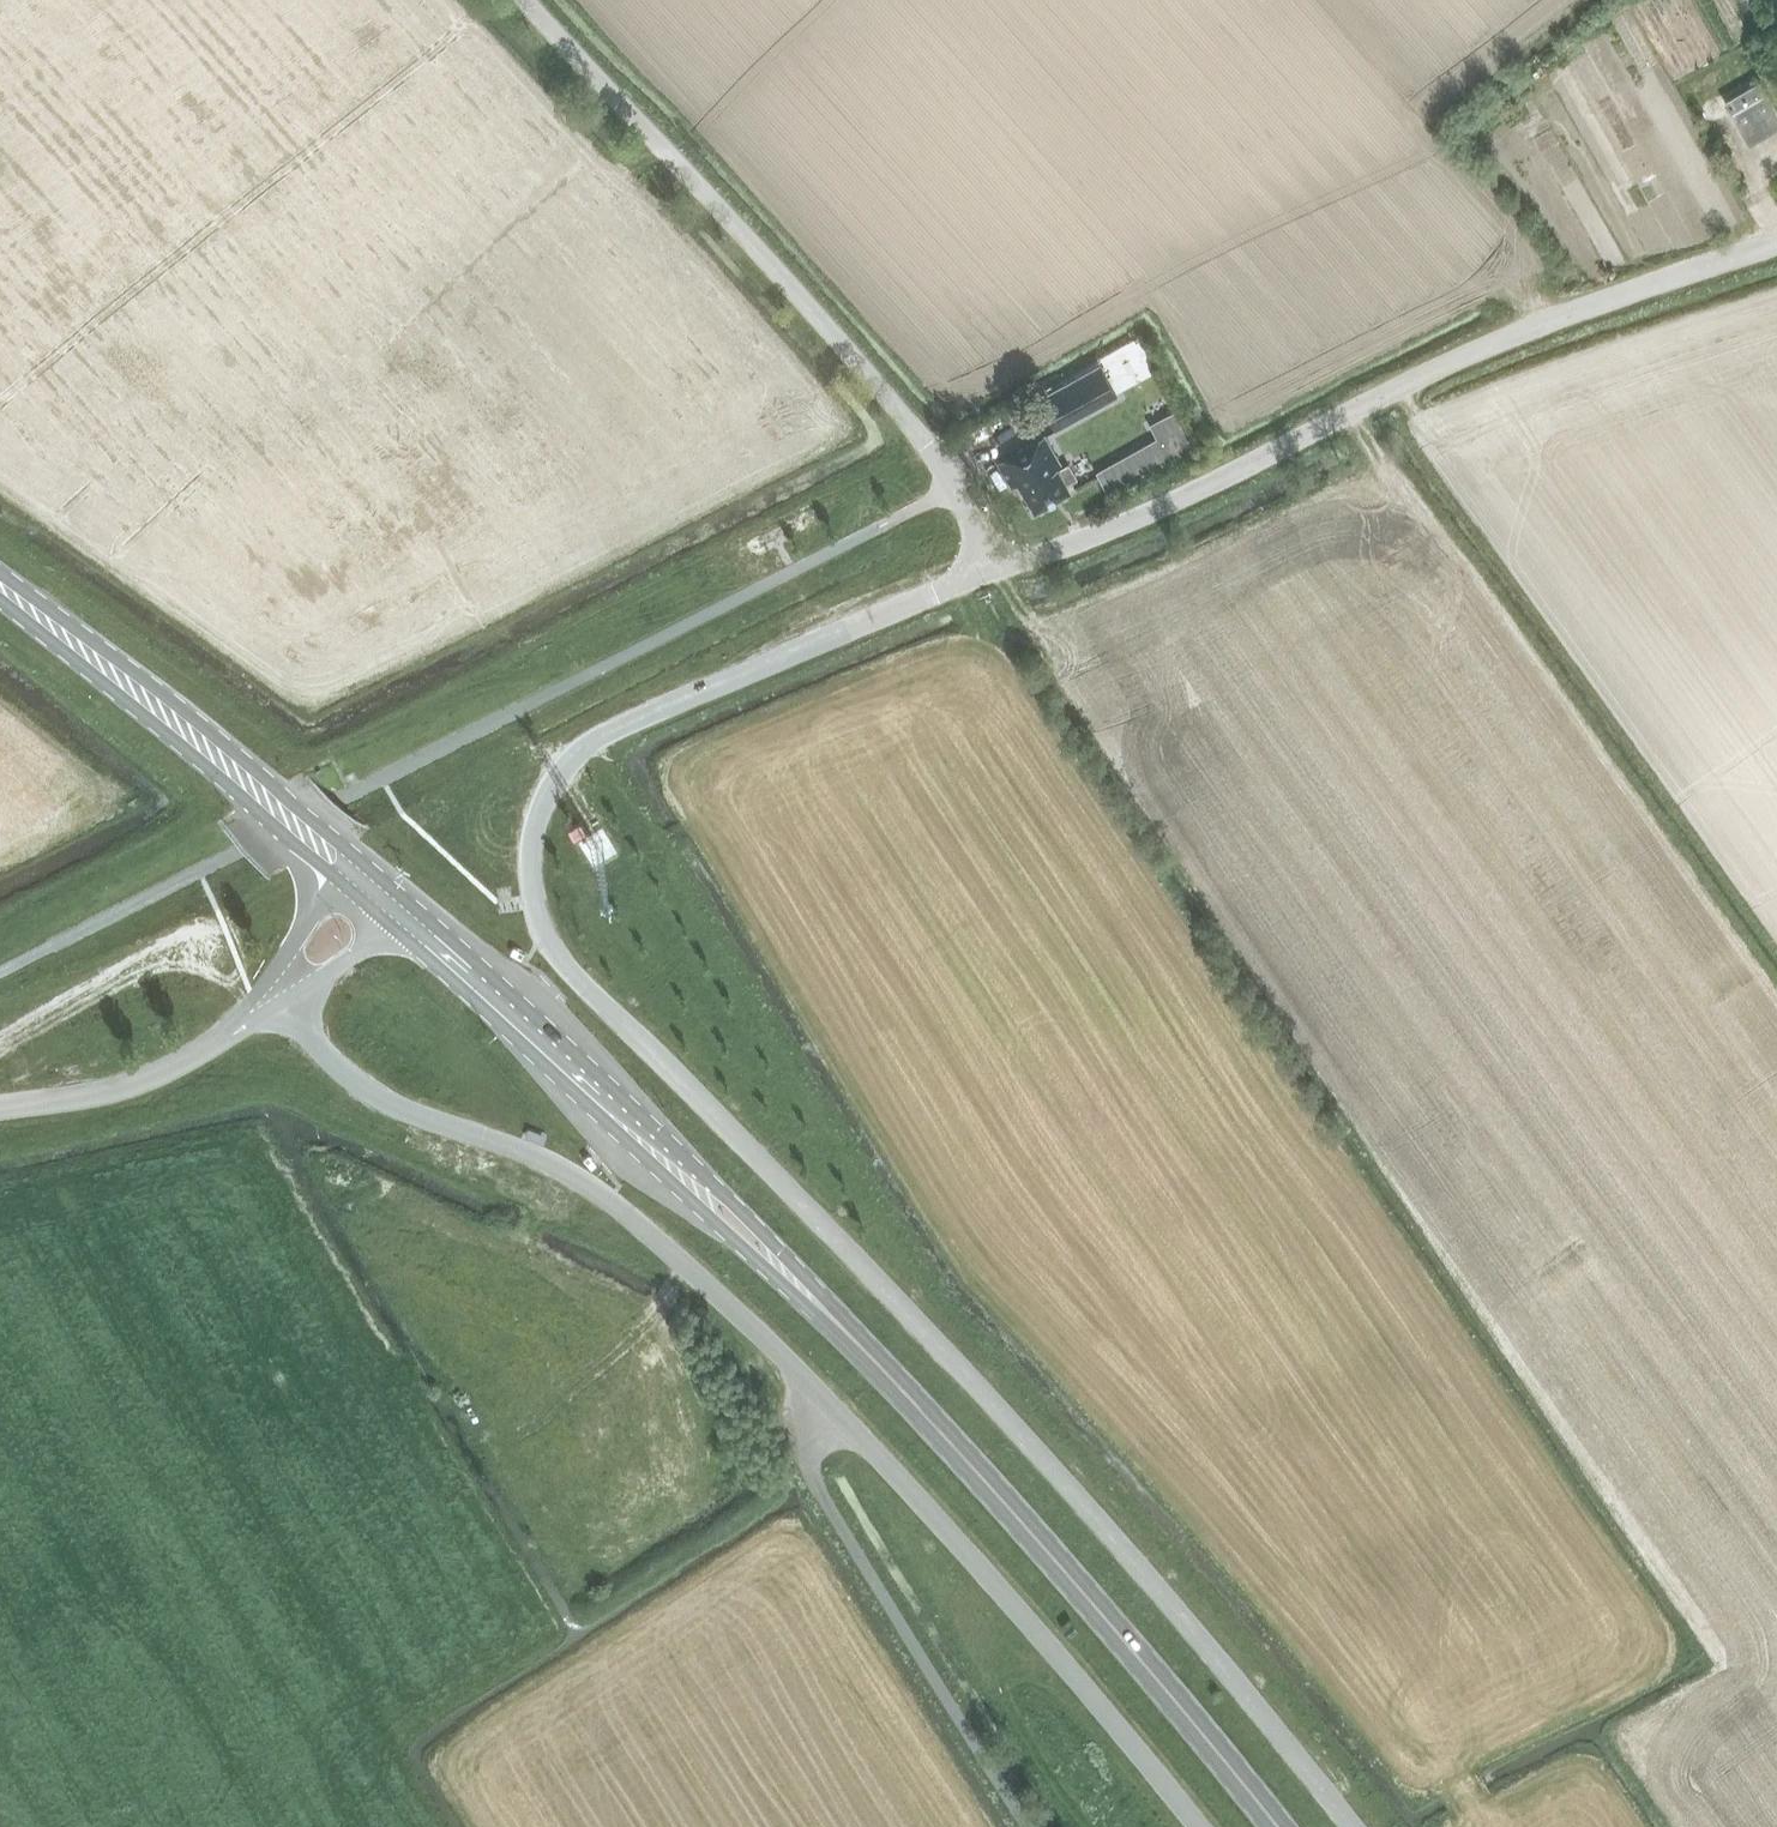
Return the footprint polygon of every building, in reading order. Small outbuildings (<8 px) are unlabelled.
[(1776,126),(1776,111),(1760,81),(1726,101),(1750,141),(1776,126)] [(1117,397),(1099,364),(1036,398),(1055,431),(1117,397)] [(1199,447),(1195,438),(1188,441),(1174,413),(1149,425),(1157,439),(1096,474),(1107,494),(1199,447)] [(1033,512),(1069,492),(1056,469),(1061,466),(1043,436),(997,462),(1011,487),(1017,484),(1033,512)]
